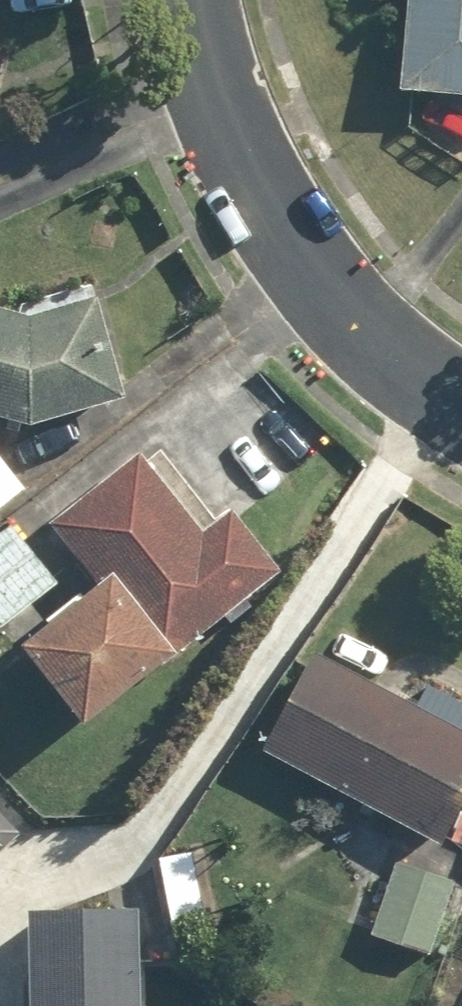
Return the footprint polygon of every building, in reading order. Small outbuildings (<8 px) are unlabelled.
[(387,94),(461,100),(461,0),(395,0),(387,94)] [(0,323),(0,429),(13,432),(108,407),(83,312),(22,328),(0,323)] [(10,483),(0,471),(0,492),(10,483)] [(91,600),(8,664),(65,735),(263,582),(215,521),(188,542),(136,474),(47,543),(91,600)] [(0,540),(0,630),(45,599),(3,538),(0,540)] [(255,752),(429,850),(461,792),(461,722),(415,696),(406,711),(309,656),(255,752)] [(28,822),(0,791),(0,846),(28,822)] [(201,845),(175,847),(179,927),(206,925),(201,845)] [(445,888),(378,868),(359,935),(426,954),(445,888)] [(48,902),(48,1005),(153,1005),(154,903),(48,902)]
